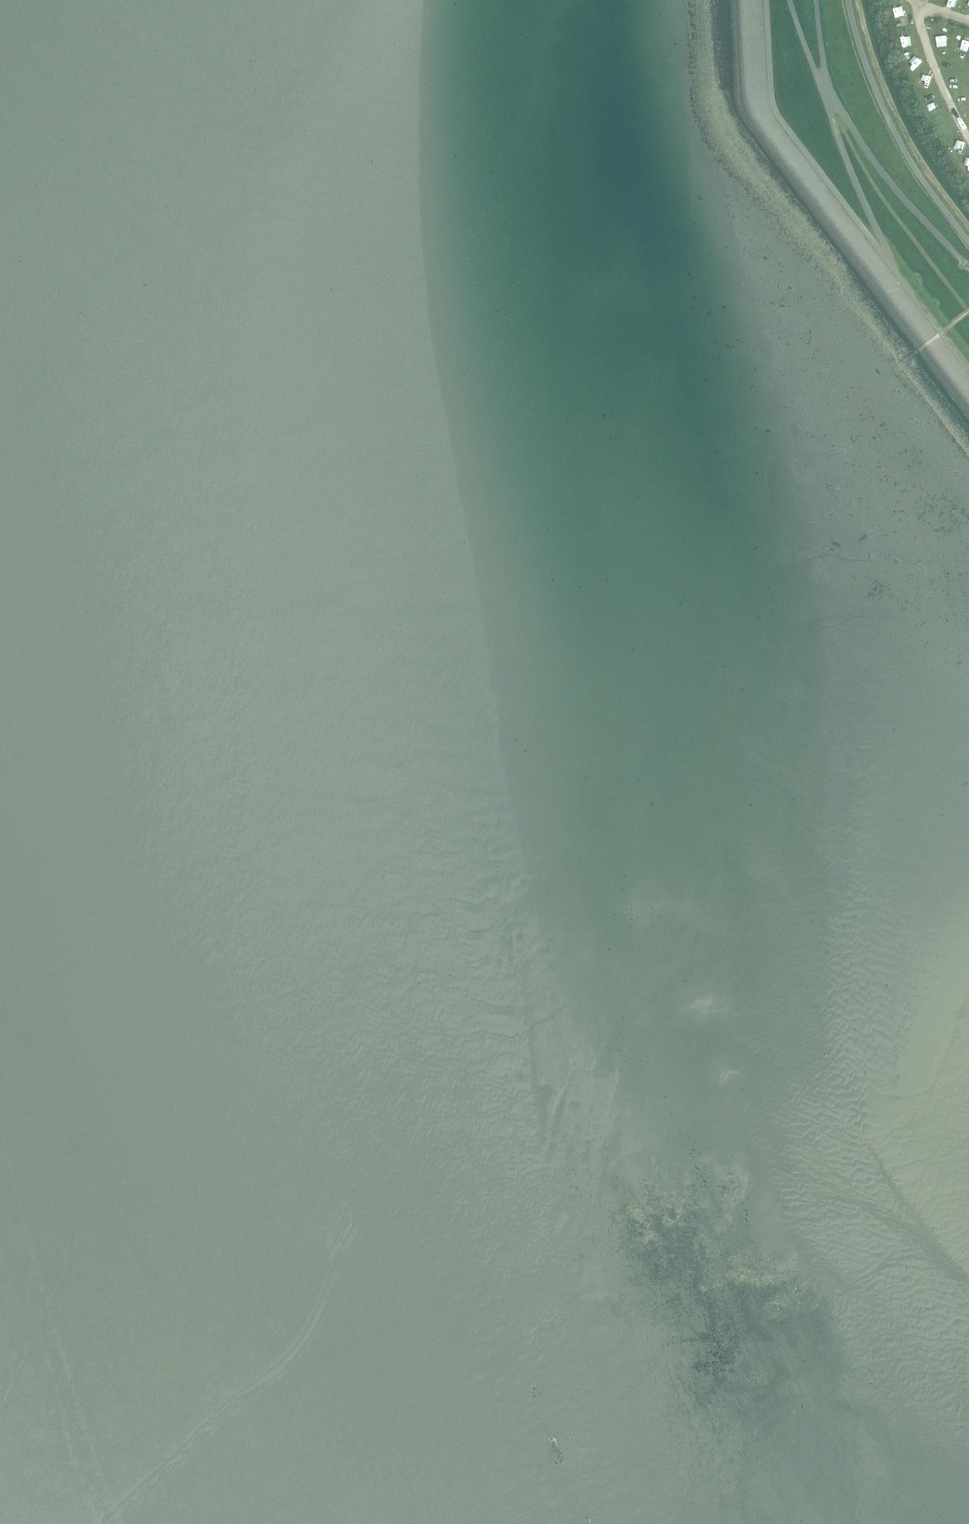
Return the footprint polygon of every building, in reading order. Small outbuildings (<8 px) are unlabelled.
[(943,128),(953,124),(951,119),(941,123),(943,128)]
